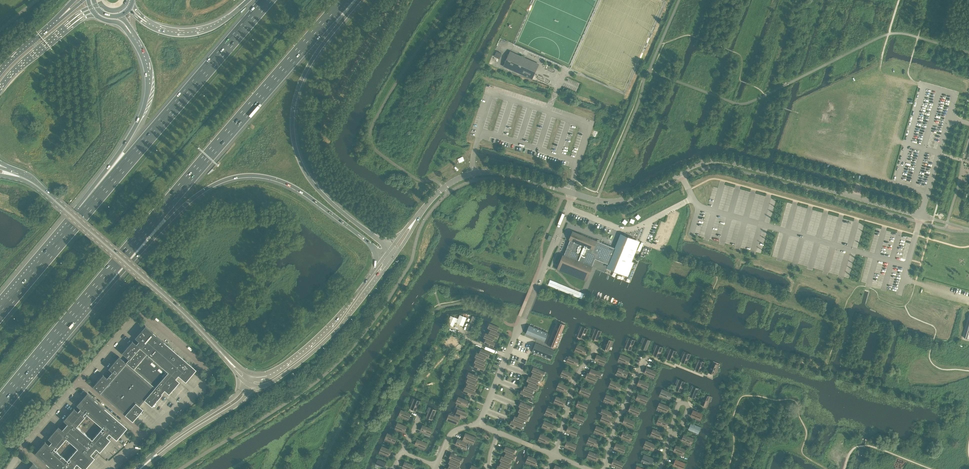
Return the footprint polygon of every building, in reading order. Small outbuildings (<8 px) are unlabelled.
[(532,78),(538,64),(510,52),(504,66),(532,78)] [(559,267),(558,270),(586,281),(592,266),(595,259),(595,258),(609,264),(608,266),(626,273),(631,261),(634,254),(638,243),(620,236),(615,248),(581,234),(574,231),(570,240),(569,241),(564,255),(560,265),(559,267)] [(558,283),(555,288),(559,290),(560,288),(567,291),(567,293),(578,297),(580,292),(558,283)] [(450,315),(447,324),(453,326),(455,322),(457,318),(450,315)] [(457,318),(455,322),(457,322),(456,323),(463,326),(467,317),(460,315),(458,319),(457,318)] [(473,315),(469,324),(475,326),(478,318),(473,315)] [(553,329),(562,333),(565,325),(557,321),(553,329)] [(488,328),(491,329),(497,332),(499,327),(490,323),(488,328)] [(196,369),(145,325),(135,338),(138,341),(136,344),(132,341),(121,353),(129,359),(127,361),(163,391),(164,390),(169,394),(179,381),(176,378),(178,375),(185,382),(196,369)] [(580,334),(579,337),(584,339),(588,330),(583,328),(581,332),(580,331),(579,334),(580,334)] [(500,333),(497,332),(491,329),(489,334),(495,336),(495,337),(497,338),(500,333)] [(593,334),(592,336),(594,337),(593,339),(597,341),(600,335),(601,332),(596,330),(595,334),(593,334)] [(487,333),(486,333),(484,338),(487,339),(493,341),(495,337),(495,336),(489,334),(487,333)] [(495,342),(493,341),(487,339),(485,344),(493,347),(495,342)] [(607,350),(608,348),(609,348),(610,346),(609,345),(611,341),(606,339),(602,348),(607,350)] [(627,343),(626,345),(627,346),(626,348),(631,350),(634,344),(635,341),(630,339),(628,343),(627,343)] [(644,343),(642,343),(641,345),(642,346),(641,348),(646,350),(647,349),(650,341),(645,339),(644,343)] [(578,344),(576,349),(585,353),(587,348),(578,344)] [(654,352),(655,353),(654,355),(659,357),(663,349),(663,348),(658,346),(656,350),(655,350),(654,352)] [(490,352),(482,349),(480,353),(486,356),(488,357),(490,352)] [(673,361),(675,355),(676,352),(672,350),(670,354),(668,354),(667,356),(669,357),(668,359),(673,361)] [(480,353),(478,352),(475,357),(477,358),(484,361),(486,356),(480,353)] [(686,353),(684,357),(683,357),(682,359),(683,360),(682,362),(687,364),(689,358),(691,355),(686,353)] [(595,359),(603,363),(604,363),(606,358),(597,354),(595,359)] [(623,362),(625,363),(626,362),(628,363),(631,358),(621,354),(619,359),(623,361),(623,362)] [(126,362),(119,356),(108,368),(112,372),(107,378),(103,374),(92,387),(132,421),(143,409),(139,406),(144,400),(152,406),(162,394),(161,393),(163,391),(127,361),(126,362)] [(579,359),(571,356),(570,356),(568,360),(569,361),(576,364),(577,364),(579,359)] [(477,358),(475,363),(476,363),(483,366),(485,361),(484,361),(477,358)] [(697,364),(696,367),(697,367),(696,370),(701,372),(705,363),(700,361),(698,365),(697,364)] [(474,368),(478,370),(483,372),(485,367),(483,366),(476,363),(475,367),(474,368)] [(717,370),(715,369),(717,366),(717,365),(712,363),(711,365),(708,372),(713,374),(714,372),(716,372),(717,370)] [(532,372),(533,372),(541,376),(542,376),(544,371),(538,369),(534,367),(532,372)] [(629,371),(621,368),(619,367),(617,372),(618,372),(622,374),(621,375),(624,377),(624,375),(627,376),(629,371)] [(649,374),(654,376),(656,371),(646,367),(644,372),(647,373),(646,374),(649,375),(649,374)] [(597,376),(599,377),(601,372),(599,371),(592,368),(590,373),(597,376)] [(570,378),(571,378),(573,373),(564,369),(562,374),(568,377),(570,378)] [(467,377),(469,378),(476,381),(476,380),(478,376),(476,375),(469,372),(467,377)] [(539,381),(541,376),(533,372),(531,377),(537,380),(539,381)] [(590,373),(587,372),(585,377),(588,378),(587,380),(590,381),(590,379),(595,381),(597,376),(590,373)] [(531,377),(529,376),(527,381),(529,382),(535,384),(537,380),(531,377)] [(477,381),(476,380),(476,381),(469,378),(467,383),(468,383),(475,386),(477,381)] [(639,379),(637,384),(647,387),(649,383),(639,379)] [(614,387),(619,389),(621,384),(612,380),(610,385),(614,387)] [(678,385),(677,384),(676,386),(677,387),(676,390),(681,392),(684,384),(685,382),(680,380),(678,385)] [(536,390),(538,385),(535,384),(529,382),(527,387),(533,389),(536,390)] [(558,387),(566,391),(567,391),(569,386),(560,382),(558,387)] [(474,391),(475,391),(476,386),(475,386),(468,383),(466,388),(474,391)] [(531,394),(533,389),(527,387),(525,386),(523,391),(531,394)] [(581,394),(584,395),(584,393),(589,395),(591,390),(589,390),(581,386),(579,391),(582,392),(581,394)] [(466,388),(465,387),(463,392),(470,395),(474,397),(476,392),(475,391),(474,391),(466,388)] [(697,392),(699,389),(694,387),(690,396),(695,398),(697,392)] [(666,390),(662,389),(660,394),(669,397),(670,398),(672,393),(666,390)] [(532,394),(531,394),(523,391),(522,390),(520,395),(527,398),(530,399),(531,398),(532,394)] [(109,433),(116,440),(120,436),(127,427),(87,393),(76,405),(80,408),(78,411),(74,408),(63,420),(67,423),(65,426),(93,451),(96,448),(100,452),(110,440),(110,439),(106,436),(109,433)] [(638,393),(636,398),(645,402),(647,397),(638,393)] [(607,394),(605,399),(614,403),(616,398),(607,394)] [(705,406),(706,404),(708,404),(709,402),(707,401),(709,397),(704,395),(700,404),(705,406)] [(566,400),(557,396),(555,401),(559,403),(559,404),(561,405),(562,404),(564,405),(566,400)] [(468,401),(467,400),(459,397),(457,401),(458,402),(466,405),(468,401)] [(412,403),(411,406),(412,406),(411,409),(416,411),(420,403),(420,402),(415,400),(415,401),(413,404),(412,403)] [(581,408),(581,407),(585,409),(586,409),(588,404),(587,404),(578,400),(576,405),(579,406),(578,407),(581,408)] [(519,407),(520,407),(529,411),(530,411),(532,406),(525,403),(521,402),(519,407)] [(664,411),(665,410),(667,411),(669,406),(661,403),(660,402),(658,407),(662,409),(662,410),(664,411)] [(640,408),(638,408),(630,405),(628,410),(631,411),(630,412),(633,413),(633,412),(637,413),(638,413),(640,408)] [(527,415),(529,411),(520,407),(518,412),(520,413),(520,412),(527,415)] [(558,411),(548,407),(546,412),(555,416),(558,411)] [(610,417),(612,412),(603,408),(601,413),(603,414),(610,417)] [(436,411),(431,409),(427,418),(432,420),(436,411)] [(693,409),(691,414),(694,415),(693,417),(695,418),(696,416),(700,418),(702,413),(693,409)] [(406,419),(407,417),(409,418),(411,414),(402,410),(400,414),(404,416),(404,418),(406,419)] [(447,420),(448,421),(456,424),(458,420),(458,419),(459,416),(465,419),(467,414),(465,413),(466,412),(462,411),(462,412),(458,410),(456,415),(455,418),(449,416),(447,420)] [(520,412),(520,413),(518,417),(523,420),(526,421),(528,416),(527,415),(520,412)] [(575,413),(573,418),(582,422),(584,417),(575,413)] [(603,414),(601,419),(606,421),(605,422),(608,423),(608,422),(611,423),(613,418),(610,417),(603,414)] [(518,417),(515,416),(513,421),(521,424),(523,420),(518,417)] [(632,425),(634,421),(625,417),(623,422),(632,425)] [(658,422),(667,426),(669,421),(660,417),(658,422)] [(510,425),(520,430),(522,425),(521,424),(513,421),(512,420),(510,425)] [(552,429),(552,430),(554,425),(545,421),(543,426),(552,429)] [(399,423),(398,423),(396,427),(397,428),(405,431),(407,426),(399,423)] [(691,423),(689,428),(691,429),(691,430),(693,431),(694,430),(698,432),(700,427),(691,423)] [(425,433),(426,432),(430,433),(432,428),(423,425),(421,429),(423,431),(423,432),(425,433)] [(576,434),(578,429),(577,429),(568,425),(566,430),(574,433),(576,434)] [(599,433),(601,435),(602,433),(604,434),(606,429),(597,425),(595,430),(599,432),(599,433)] [(91,454),(93,451),(65,426),(62,429),(58,426),(48,438),(51,442),(49,444),(45,441),(34,453),(53,468),(77,468),(74,466),(77,463),(83,468),(85,468),(95,458),(91,454)] [(663,433),(654,429),(652,434),(656,436),(655,437),(658,438),(658,437),(661,438),(663,433)] [(630,439),(632,434),(623,431),(621,435),(623,437),(623,438),(625,439),(626,438),(630,439)] [(397,437),(391,434),(388,433),(386,438),(390,440),(390,441),(392,442),(393,441),(395,442),(397,437)] [(468,439),(474,442),(476,437),(466,433),(464,438),(465,438),(464,441),(458,438),(456,443),(465,447),(467,442),(468,439)] [(538,438),(540,439),(547,442),(548,442),(550,437),(542,434),(541,433),(538,438)] [(686,442),(687,441),(691,443),(693,438),(684,434),(682,439),(684,440),(684,441),(686,442)] [(590,436),(588,441),(597,445),(599,440),(592,437),(590,436)] [(415,444),(424,447),(426,443),(417,439),(415,444)] [(656,444),(649,441),(646,440),(644,445),(645,446),(653,449),(654,449),(656,444)] [(576,445),(571,442),(567,441),(565,446),(573,449),(574,449),(576,445)] [(616,442),(614,447),(623,451),(625,446),(616,442)] [(678,453),(679,452),(683,454),(685,449),(676,445),(674,450),(676,451),(676,452),(678,453)] [(392,450),(384,447),(383,446),(381,451),(385,453),(384,454),(387,455),(387,454),(390,455),(392,450)] [(512,454),(514,449),(506,446),(504,451),(506,452),(512,454)] [(591,451),(590,451),(588,455),(592,457),(592,459),(594,460),(595,458),(597,459),(599,454),(591,451)] [(510,459),(513,460),(515,455),(512,454),(506,452),(504,456),(504,457),(510,459)] [(459,462),(460,462),(462,457),(455,455),(452,453),(449,458),(451,459),(451,458),(459,462)] [(645,454),(643,459),(652,463),(654,458),(645,454)] [(529,455),(527,460),(531,462),(531,463),(533,464),(534,463),(536,464),(538,459),(529,455)] [(509,464),(510,459),(504,457),(504,456),(502,456),(500,461),(501,461),(509,464)] [(457,467),(459,462),(451,458),(451,459),(449,463),(450,464),(457,467)] [(614,458),(612,463),(614,464),(614,465),(616,467),(617,465),(621,467),(623,462),(614,458)] [(378,459),(376,464),(384,467),(386,462),(378,459)] [(675,459),(673,464),(676,465),(675,466),(678,467),(678,466),(683,468),(685,463),(675,459)] [(507,468),(508,468),(510,464),(509,464),(501,461),(499,466),(507,468)]
